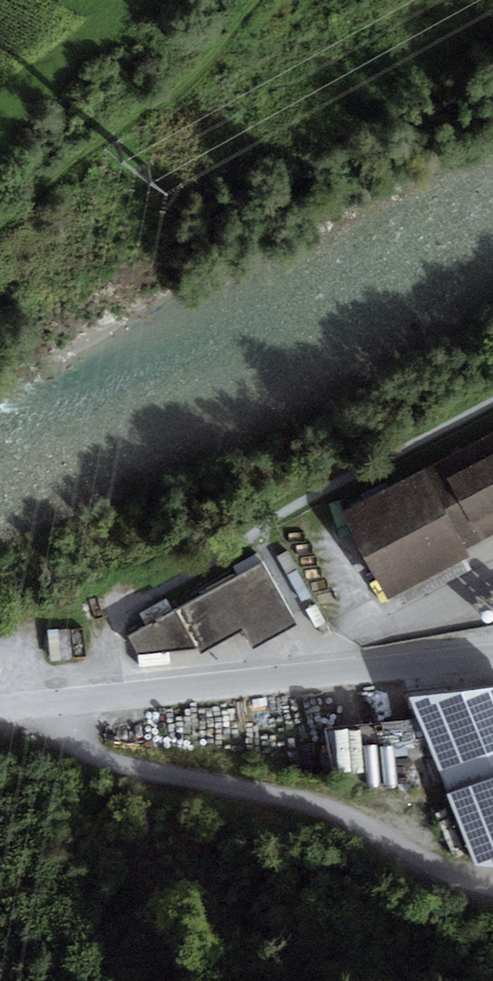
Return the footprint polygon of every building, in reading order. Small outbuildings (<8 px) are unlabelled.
[(341,513),(387,599),(470,555),(467,548),(492,534),(492,432),(341,513)] [(266,537),(135,602),(144,623),(209,621),(248,602),(260,619),(302,595),(266,537)] [(410,697),(475,866),(492,867),(492,687),(410,697)]
